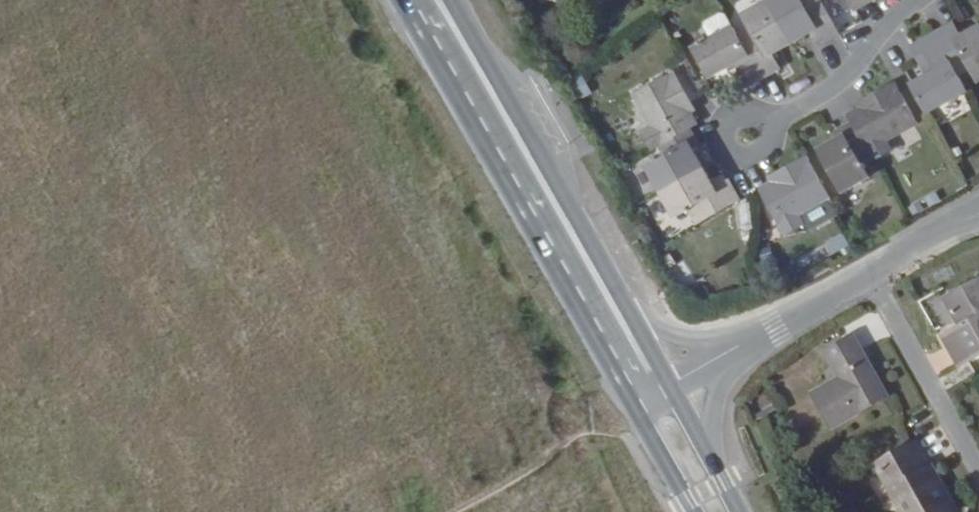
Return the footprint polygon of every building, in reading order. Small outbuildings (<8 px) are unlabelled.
[(770,2),(792,43),(814,31),(821,45),(839,35),(821,1),(820,0),(804,0),(803,0),(772,0),(770,2)] [(870,0),(849,0),(855,9),(871,0),(870,0)] [(754,28),(740,36),(763,77),(779,67),(772,55),(792,43),(770,2),(747,14),(754,28)] [(714,39),(735,27),(729,15),(723,13),(709,21),(707,26),(714,39)] [(935,34),(960,78),(973,71),(978,83),(978,27),(962,36),(954,22),(935,34)] [(740,36),(735,27),(714,39),(695,50),(711,78),(736,64),(741,73),(738,75),(744,87),(763,77),(740,36)] [(934,71),(912,82),(930,114),(968,93),(960,78),(935,34),(913,46),(921,59),(927,56),(934,71)] [(643,132),(653,149),(662,144),(698,124),(689,107),(694,105),(676,73),(636,96),(654,126),(643,132)] [(581,77),(568,83),(576,99),(589,93),(581,77)] [(850,118),(867,149),(878,168),(928,140),(918,120),(930,114),(912,82),(895,92),(898,98),(859,119),(856,114),(850,118)] [(812,166),(828,195),(866,174),(855,155),(867,149),(850,118),(838,124),(837,121),(820,131),(827,144),(831,143),(835,153),(812,166)] [(669,157),(649,168),(663,191),(706,168),(695,150),(701,146),(691,128),(662,144),(669,157)] [(778,179),(761,187),(785,232),(803,223),(798,214),(829,197),(828,195),(812,166),(807,156),(775,174),(778,179)] [(717,188),(706,168),(663,191),(676,216),(690,208),(699,224),(742,201),(731,180),(717,188)] [(959,367),(978,356),(978,279),(944,298),(960,326),(941,337),(959,367)] [(813,392),(833,427),(885,399),(857,348),(861,346),(852,331),(823,347),(841,377),(813,392)] [(875,464),(901,511),(952,511),(914,442),(875,464)]
